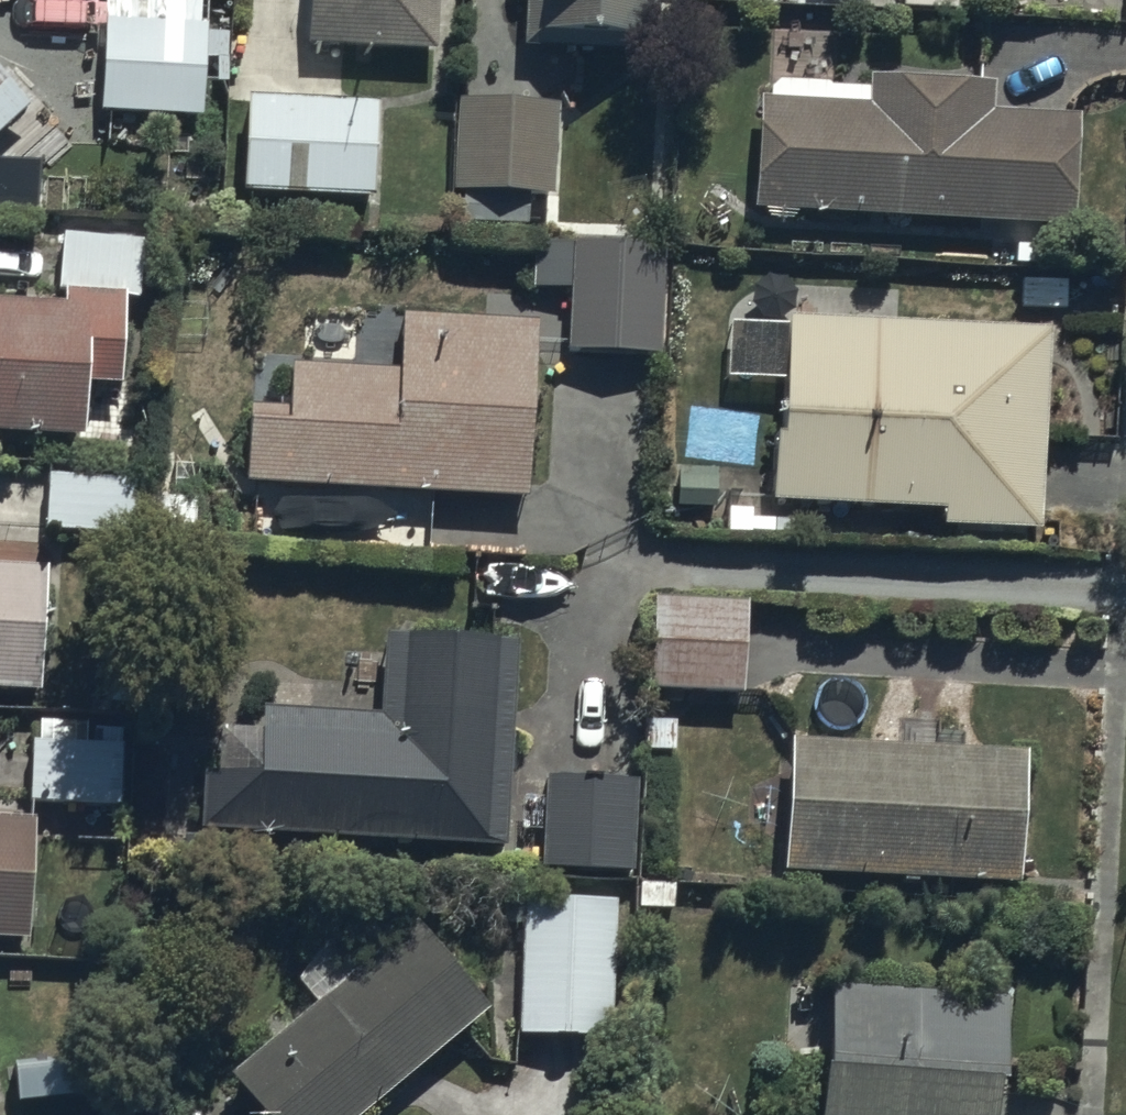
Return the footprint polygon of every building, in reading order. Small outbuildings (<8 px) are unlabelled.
[(163,31),(101,29),(98,122),(203,127),(205,92),(225,92),(227,43),(208,42),(208,37),(185,36),(186,0),(165,0),(163,31)] [(438,0),(311,0),(309,56),(436,61),(438,0)] [(522,59),(653,67),(657,0),(526,0),(522,59)] [(901,19),(955,21),(956,0),(901,0),(901,19)] [(760,91),(753,222),(1072,241),(1079,130),(992,125),(993,98),(868,91),(867,101),(827,99),(827,94),(760,91)] [(0,94),(0,147),(27,124),(0,94)] [(372,108),(241,107),(240,209),(371,210),(372,108)] [(558,113),(457,110),(453,204),(461,204),(460,233),(506,235),(507,213),(553,209),(558,113)] [(23,317),(0,315),(0,451),(81,456),(85,398),(120,400),(126,312),(138,312),(139,229),(60,228),(59,300),(24,300),(23,317)] [(667,257),(574,251),(568,362),(660,367),(667,257)] [(1043,313),(781,306),(781,311),(723,309),(721,368),(775,369),(773,413),(768,413),(766,489),(938,494),(938,513),(1037,516),(1043,313)] [(522,484),(526,334),(401,328),(399,381),(294,378),(293,413),(242,412),(240,476),(522,484)] [(134,546),(135,481),(46,480),(46,544),(134,546)] [(43,579),(0,577),(0,705),(38,707),(43,579)] [(739,692),(742,599),(645,596),(642,688),(739,692)] [(501,832),(510,630),(379,619),(375,700),(255,695),(254,720),(218,718),(217,758),(202,757),(200,819),(501,832)] [(38,728),(29,728),(27,790),(44,791),(42,832),(110,834),(111,794),(120,795),(122,731),(87,730),(87,714),(39,713),(38,728)] [(781,725),(776,858),(1012,867),(1018,735),(938,732),(938,722),(900,721),(900,730),(781,725)] [(632,763),(543,759),(539,853),(628,857),(632,763)] [(26,926),(33,805),(0,803),(0,924),(26,926)] [(614,901),(520,899),(517,1036),(612,1038),(614,901)] [(402,900),(354,940),(336,919),(283,965),(305,991),(224,1061),(271,1114),(346,1114),(485,993),(402,900)] [(809,1055),(807,1114),(981,1114),(982,1071),(993,1072),(1003,1005),(827,995),(818,1055),(809,1055)]
